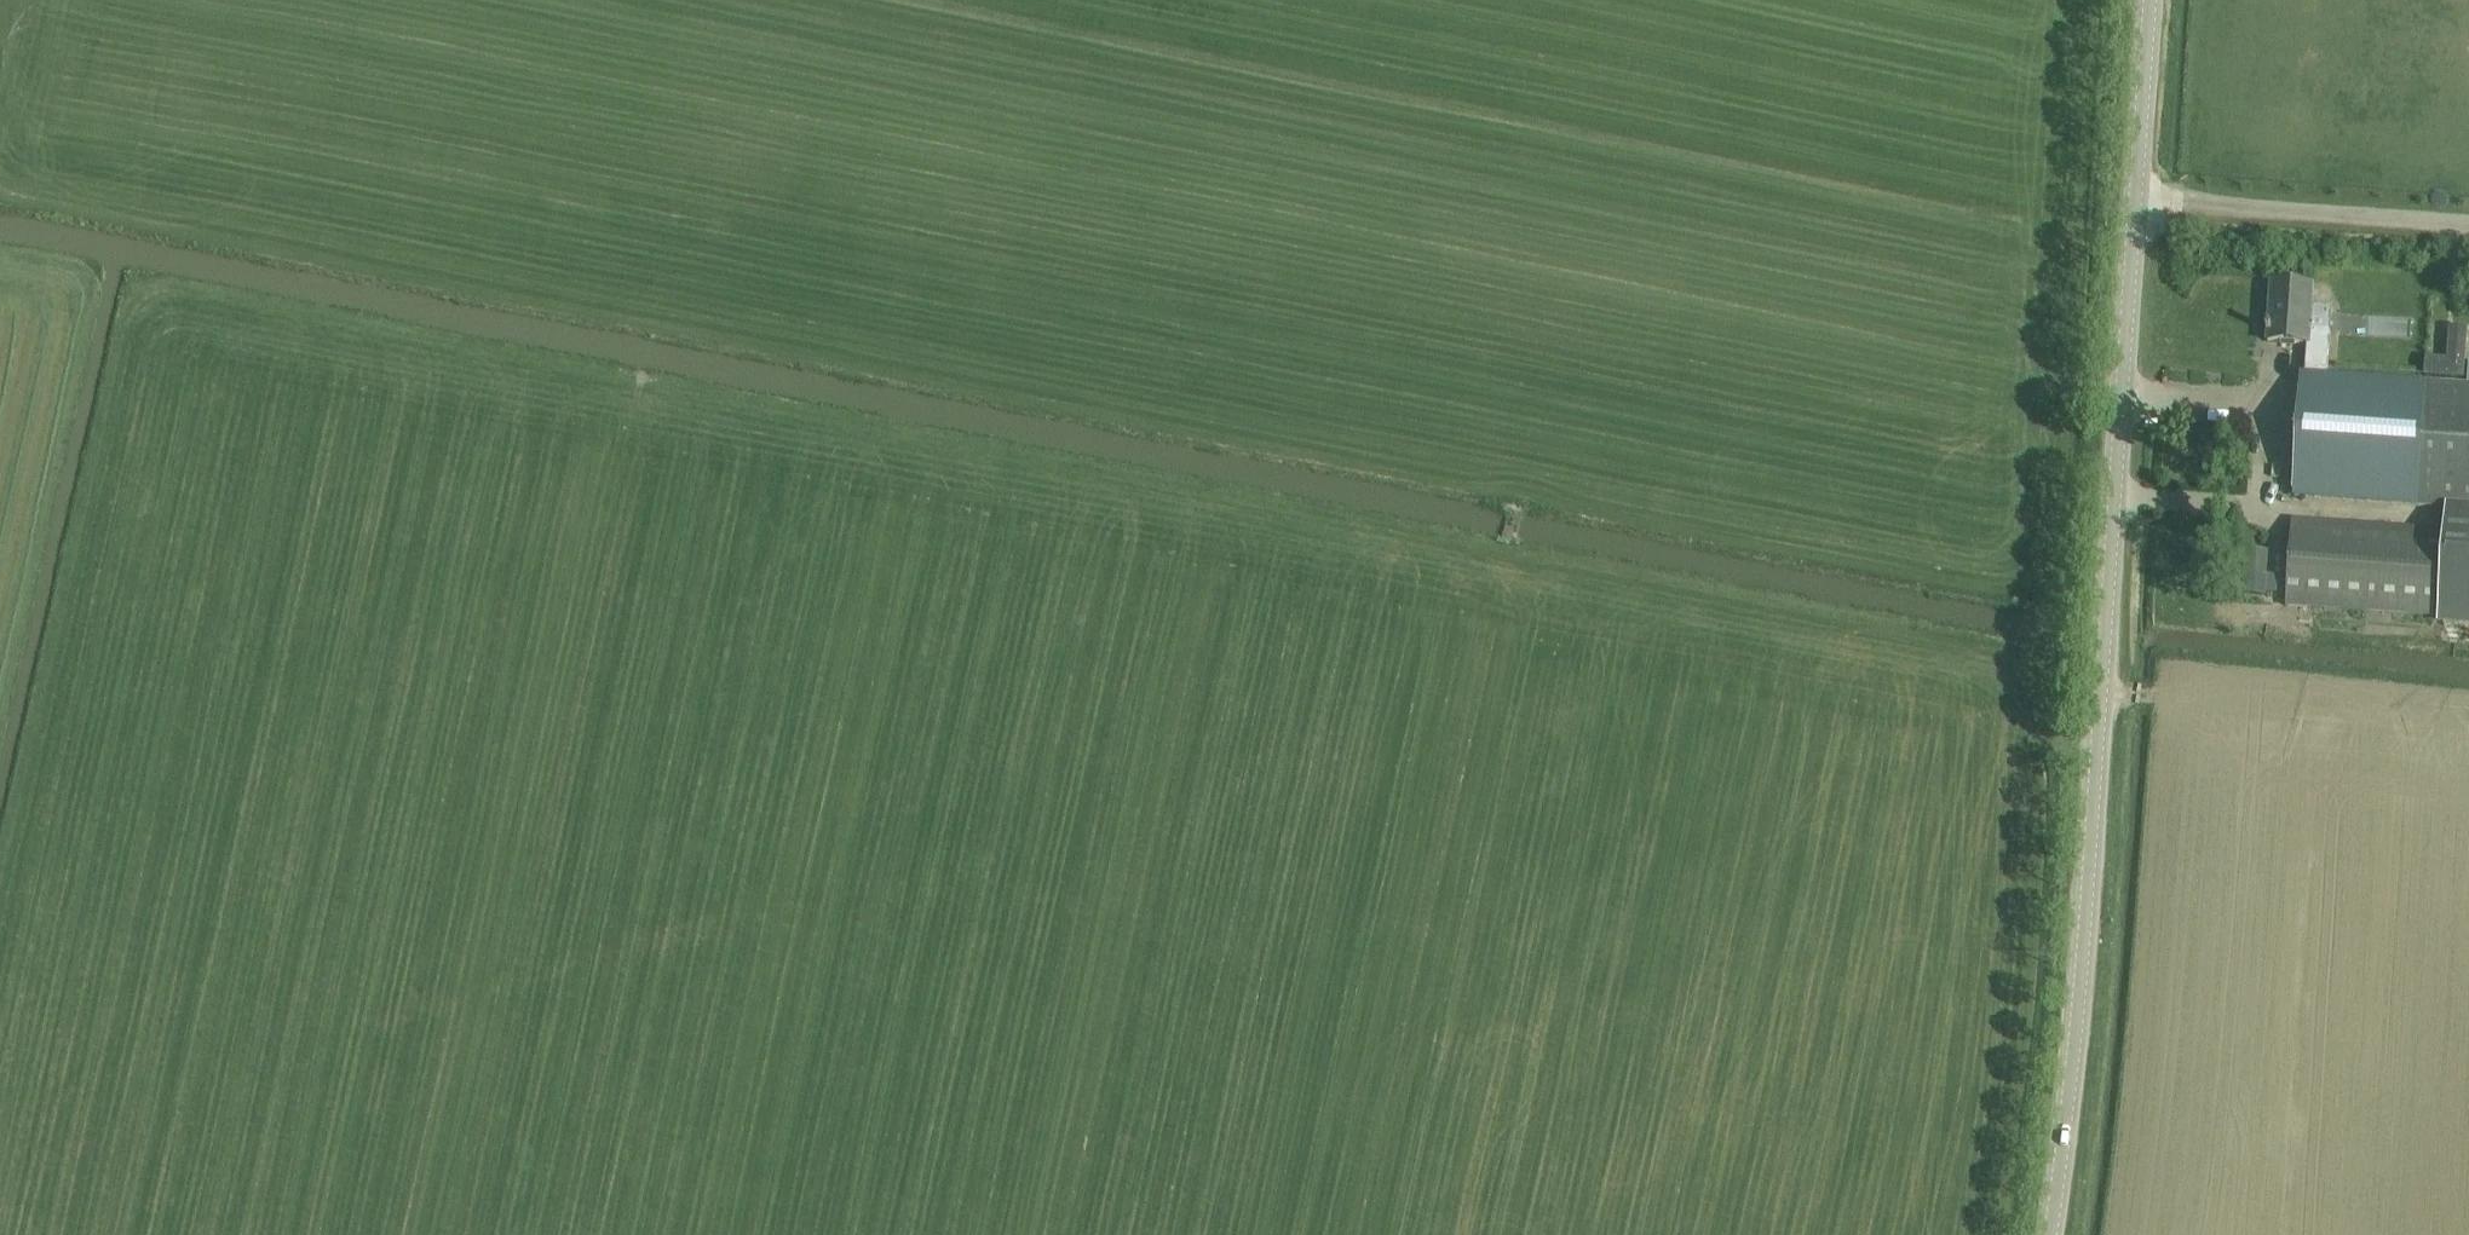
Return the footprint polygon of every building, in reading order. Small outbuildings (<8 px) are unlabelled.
[(2302,287),(2278,285),(2276,304),(2271,303),(2268,342),(2309,345),(2306,374),(2304,373),(2295,497),(2468,509),(2468,386),(2426,383),(2326,375),(2329,332),(2312,331),(2315,288),(2302,287)] [(2453,374),(2456,324),(2440,323),(2437,373),(2453,374)] [(2460,618),(2468,618),(2468,510),(2467,510),(2466,533),(2293,521),(2288,606),(2460,618)] [(2263,577),(2262,604),(2280,605),(2281,577),(2263,577)]
